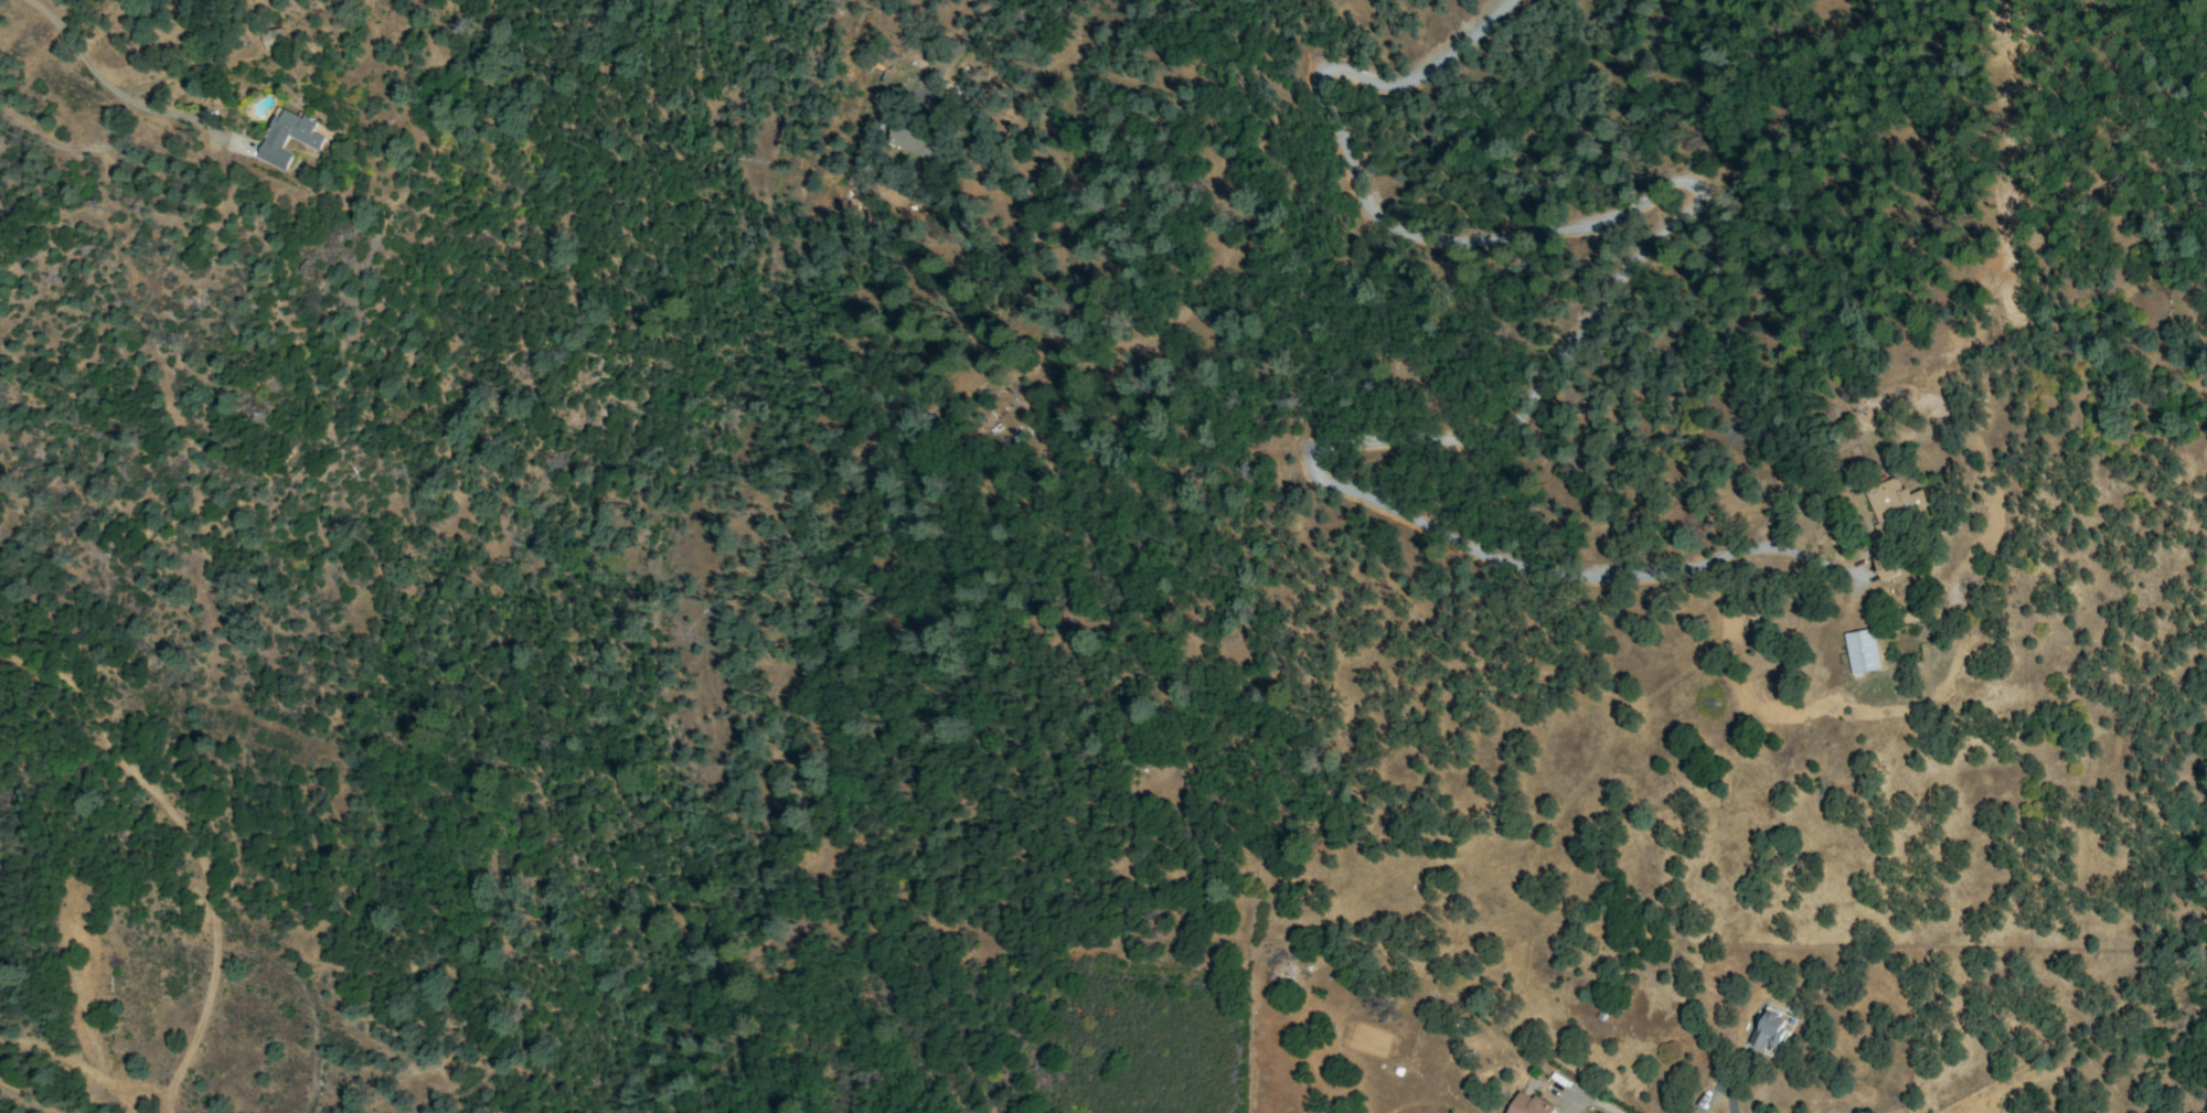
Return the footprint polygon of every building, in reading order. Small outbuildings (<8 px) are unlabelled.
[(260,32),(263,50),(287,46),(284,28),(260,32)] [(284,171),(293,154),(281,149),(286,137),(319,151),(325,138),(313,132),(317,123),(285,108),(281,117),(276,114),(256,158),(284,171)] [(886,142),(927,159),(934,141),(893,124),(886,142)] [(1921,487),(1901,494),(1895,477),(1862,489),(1877,531),(1930,513),(1921,487)] [(1870,557),(1882,581),(1897,574),(1885,550),(1870,557)] [(1849,674),(1878,671),(1874,629),(1844,633),(1849,674)] [(1748,1044),(1763,1051),(1766,1045),(1777,1050),(1788,1026),(1784,1024),(1787,1017),(1765,1007),(1748,1044)] [(1533,1095),(1531,1098),(1518,1091),(1507,1112),(1552,1112),(1555,1107),(1533,1095)]
